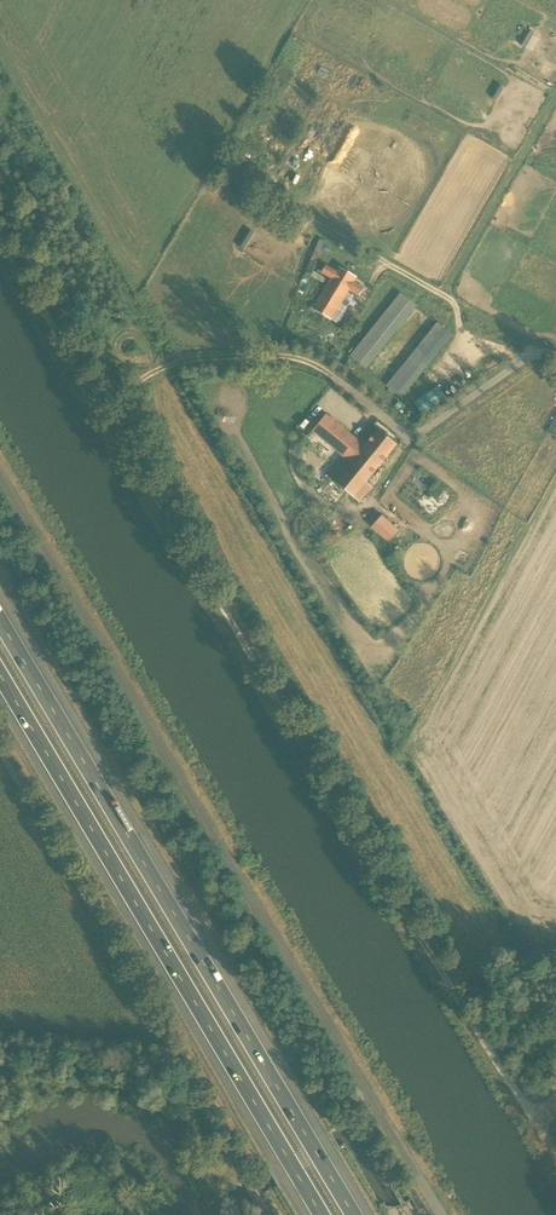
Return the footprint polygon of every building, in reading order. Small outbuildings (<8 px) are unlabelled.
[(311,274),(319,254),(314,252),(306,272),(311,274)] [(336,272),(326,266),(321,273),(331,279),(313,309),(331,320),(349,290),(359,296),(363,288),(353,282),(356,277),(339,267),(336,272)] [(351,357),(360,364),(410,301),(401,294),(351,357)] [(396,394),(448,331),(437,323),(387,386),(395,393),(396,394)] [(364,446),(327,415),(313,432),(343,457),(317,491),(336,505),(346,492),(360,502),(371,486),(367,483),(396,445),(378,429),(364,446)] [(430,494),(440,501),(448,491),(438,483),(430,494)] [(396,534),(398,531),(382,516),(371,528),(387,543),(389,541),(391,539),(396,534)]
